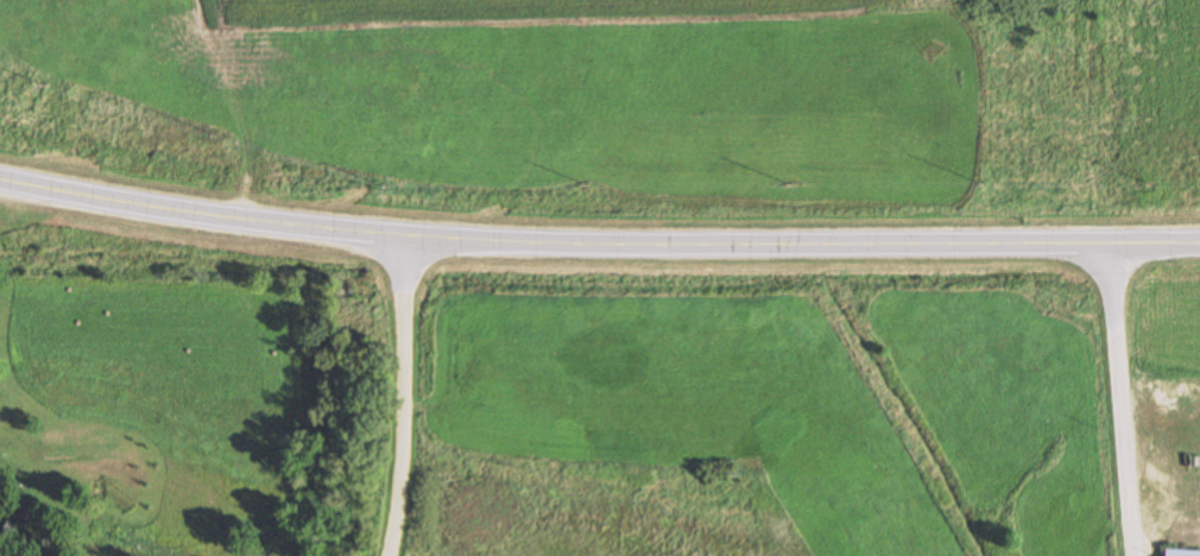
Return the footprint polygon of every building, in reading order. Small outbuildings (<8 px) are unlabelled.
[(23,522),(33,508),(23,501),(13,515),(23,522)]
